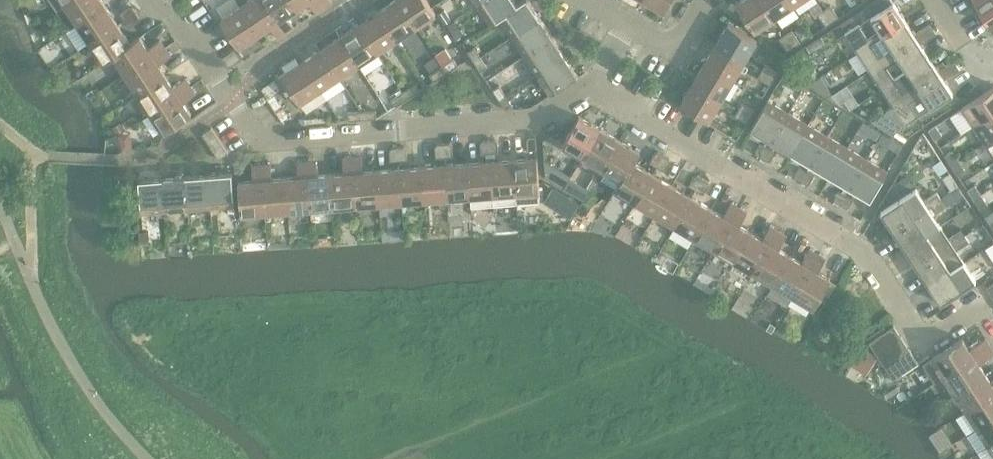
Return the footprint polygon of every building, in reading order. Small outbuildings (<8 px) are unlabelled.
[(57,10),(66,5),(73,0),(51,0),(57,10)] [(66,5),(78,24),(106,5),(103,0),(73,0),(66,5)] [(241,6),(260,34),(271,26),(279,38),(287,33),(265,0),(250,0),(241,6)] [(287,33),(295,28),(287,16),(298,9),(292,0),(265,0),(287,33)] [(298,9),(309,1),(317,13),(325,8),(320,0),(292,0),(298,9)] [(325,8),(333,3),(331,0),(320,0),(325,8)] [(379,11),(397,39),(416,27),(398,0),(396,0),(379,11)] [(416,27),(436,14),(427,0),(398,0),(416,27)] [(478,5),(491,25),(501,18),(500,17),(518,5),(518,4),(515,0),(485,0),(478,5)] [(501,18),(513,36),(541,18),(529,0),(524,0),(518,4),(518,5),(500,17),(501,18)] [(664,11),(671,0),(646,0),(664,11)] [(764,0),(741,0),(737,3),(755,31),(775,18),(764,0)] [(775,18),(794,5),(791,0),(764,0),(775,18)] [(858,53),(906,21),(892,0),(879,0),(884,8),(845,34),(858,53)] [(992,27),(992,0),(975,0),(992,27)] [(106,5),(78,24),(91,43),(119,24),(106,5)] [(831,5),(825,9),(833,21),(839,17),(831,5)] [(260,34),(241,6),(221,19),(240,47),(260,34)] [(121,13),(125,20),(137,13),(133,7),(130,7),(121,13)] [(833,21),(825,9),(818,14),(826,26),(833,21)] [(445,10),(438,14),(445,25),(451,20),(445,10)] [(379,11),(360,24),(378,52),(397,39),(379,11)] [(137,13),(125,20),(130,27),(140,21),(140,18),(137,13)] [(541,18),(513,36),(525,55),(553,37),(541,18)] [(906,21),(858,53),(870,71),(918,39),(915,34),(906,21)] [(729,23),(717,43),(745,61),(758,40),(729,23)] [(119,24),(91,43),(104,63),(114,56),(113,55),(131,43),(130,42),(119,24)] [(360,24),(341,36),(359,64),(378,52),(360,24)] [(931,24),(923,29),(929,38),(937,33),(931,24)] [(915,34),(918,39),(921,43),(929,38),(923,29),(915,34)] [(793,30),(787,34),(795,47),(801,42),(793,30)] [(795,47),(787,34),(780,39),(788,51),(795,47)] [(113,55),(114,56),(126,74),(166,48),(161,40),(148,48),(141,36),(130,42),(131,43),(113,55)] [(341,36),(321,49),(340,77),(359,64),(341,36)] [(553,37),(525,55),(538,74),(566,56),(553,37)] [(918,39),(870,71),(882,89),(930,57),(921,43),(918,39)] [(717,43),(705,63),(734,80),(745,61),(717,43)] [(468,52),(474,61),(481,57),(475,47),(468,52)] [(166,48),(126,74),(138,93),(166,75),(159,64),(171,56),(166,48)] [(321,49),(302,61),(321,89),(340,77),(321,49)] [(446,49),(435,56),(442,66),(452,59),(446,49)] [(566,56),(538,74),(551,94),(579,76),(566,56)] [(481,57),(474,61),(481,71),(487,66),(481,57)] [(930,57),(882,89),(894,107),(942,74),(939,70),(930,57)] [(452,59),(442,66),(446,73),(458,65),(454,59),(452,59)] [(955,60),(947,65),(953,74),(961,69),(955,60)] [(321,89),(302,61),(276,79),(284,91),(290,87),(301,103),(321,89)] [(705,63),(693,83),(722,100),(734,80),(705,63)] [(766,64),(762,70),(775,78),(779,71),(766,64)] [(939,70),(942,74),(945,79),(953,74),(947,65),(939,70)] [(446,73),(442,66),(430,74),(434,81),(446,73)] [(775,78),(762,70),(758,77),(771,84),(775,78)] [(942,74),(894,107),(875,119),(894,132),(954,93),(945,79),(942,74)] [(166,75),(138,93),(151,112),(191,86),(186,78),(174,86),(166,75)] [(822,76),(810,84),(830,95),(833,93),(822,76)] [(722,100),(693,83),(681,103),(710,120),(722,100)] [(416,84),(404,91),(408,98),(420,90),(416,84)] [(191,86),(151,112),(164,133),(192,114),(184,102),(196,94),(191,86)] [(493,90),(499,99),(506,95),(500,86),(493,90)] [(974,126),(992,114),(992,88),(962,108),(974,126)] [(408,98),(404,91),(392,99),(396,106),(408,98)] [(506,95),(499,99),(506,109),(512,104),(506,95)] [(751,129),(772,141),(789,113),(768,100),(751,129)] [(743,103),(739,109),(752,117),(756,110),(743,103)] [(752,117),(739,109),(735,116),(748,123),(752,117)] [(377,110),(362,111),(363,119),(377,118),(377,110)] [(363,119),(362,111),(348,112),(349,120),(363,119)] [(789,113),(772,141),(792,153),(809,124),(789,113)] [(974,126),(985,143),(992,138),(992,114),(974,126)] [(571,150),(583,157),(600,128),(580,116),(556,155),(564,160),(571,150)] [(863,121),(858,130),(866,134),(871,126),(863,121)] [(122,122),(114,128),(118,134),(127,128),(123,123),(122,122)] [(809,124),(792,153),(811,165),(828,136),(809,124)] [(929,130),(936,140),(943,135),(937,125),(929,130)] [(212,128),(202,134),(206,140),(216,134),(212,128)] [(600,128),(583,157),(599,166),(603,169),(620,140),(600,128)] [(216,134),(206,140),(211,147),(220,140),(216,134)] [(537,150),(536,136),(530,137),(528,139),(529,150),(537,150)] [(828,136),(811,165),(831,176),(848,147),(828,136)] [(220,140),(211,147),(215,153),(225,147),(220,140)] [(490,153),(489,140),(483,140),(481,143),(482,154),(490,153)] [(496,140),(489,140),(490,153),(499,153),(498,142),(496,140)] [(641,152),(620,140),(603,169),(607,171),(601,180),(616,189),(622,180),(623,180),(634,162),(635,162),(641,152)] [(450,143),(444,144),(445,157),(453,156),(453,145),(450,143)] [(445,157),(444,144),(438,144),(435,147),(436,158),(445,157)] [(757,154),(762,158),(768,148),(760,144),(756,151),(757,154)] [(225,147),(215,153),(219,159),(229,153),(225,147)] [(399,160),(398,147),(392,148),(390,150),(391,161),(399,160)] [(404,147),(398,147),(399,160),(408,160),(407,149),(404,147)] [(848,147),(831,176),(850,188),(867,159),(848,147)] [(768,148),(762,158),(768,161),(771,160),(775,153),(768,148)] [(946,155),(952,165),(960,160),(953,151),(946,155)] [(650,162),(657,167),(664,155),(659,152),(655,153),(650,162)] [(664,155),(657,167),(665,171),(670,161),(669,158),(664,155)] [(362,157),(353,158),(356,206),(379,204),(377,170),(363,171),(362,157)] [(344,173),(331,174),(334,208),(356,206),(353,158),(343,159),(344,173)] [(538,158),(514,160),(517,203),(541,201),(538,158)] [(867,159),(850,188),(871,200),(888,171),(867,159)] [(514,160),(491,161),(494,205),(517,203),(514,160)] [(960,160),(952,165),(958,174),(966,170),(960,160)] [(317,161),(307,162),(311,209),(334,208),(331,174),(318,175),(317,161)] [(468,163),(471,197),(472,207),(494,205),(491,161),(468,163)] [(299,176),(286,178),(288,211),(311,209),(307,162),(298,162),(299,176)] [(623,180),(622,180),(616,189),(615,190),(636,202),(653,173),(635,162),(634,162),(623,180)] [(468,163),(445,165),(448,199),(471,197),(468,163)] [(271,164),(262,165),(266,213),(288,211),(286,178),(273,179),(271,164)] [(266,213),(262,165),(252,166),(254,180),(239,181),(242,215),(266,213)] [(445,165),(423,167),(425,200),(448,199),(445,165)] [(599,166),(593,177),(600,181),(601,180),(607,171),(603,169),(599,166)] [(423,167),(400,169),(403,202),(425,200),(423,167)] [(796,178),(801,181),(807,171),(799,167),(795,174),(796,178)] [(400,169),(377,170),(379,204),(403,202),(400,169)] [(807,171),(801,181),(807,184),(810,183),(814,176),(807,171)] [(232,173),(208,174),(211,208),(235,206),(232,173)] [(653,173),(636,202),(656,214),(673,185),(653,173)] [(208,174),(186,176),(188,210),(211,208),(208,174)] [(950,174),(944,178),(953,192),(959,187),(950,174)] [(689,186),(696,190),(703,179),(697,175),(694,176),(689,186)] [(186,176),(163,178),(166,211),(188,210),(186,176)] [(600,181),(593,177),(586,188),(590,190),(594,192),(600,181)] [(166,211),(163,178),(139,180),(142,213),(166,211)] [(571,178),(564,189),(584,200),(590,190),(586,188),(571,178)] [(703,179),(696,190),(704,194),(709,185),(708,182),(703,179)] [(673,185),(656,214),(675,225),(692,197),(673,185)] [(968,190),(975,199),(982,194),(976,185),(968,190)] [(554,187),(545,202),(572,218),(581,203),(554,187)] [(881,212),(894,230),(942,199),(938,193),(925,201),(917,189),(881,212)] [(835,201),(841,204),(846,195),(839,190),(835,198),(835,201)] [(982,194),(975,199),(981,209),(988,204),(982,194)] [(846,195),(841,204),(846,207),(850,207),(854,199),(846,195)] [(692,197),(675,225),(695,237),(712,208),(692,197)] [(942,199),(894,230),(905,249),(941,226),(933,214),(946,206),(942,199)] [(712,208),(695,237),(715,249),(739,208),(731,203),(724,215),(712,208)] [(739,208),(715,249),(735,261),(752,232),(740,225),(748,213),(739,208)] [(752,232),(735,261),(754,272),(779,231),(770,226),(763,239),(752,232)] [(941,226),(905,249),(917,267),(966,235),(962,229),(948,237),(941,226)] [(779,231),(754,272),(774,284),(791,255),(780,248),(787,236),(779,231)] [(149,232),(140,232),(141,243),(149,242),(149,232)] [(966,235),(917,267),(929,285),(964,262),(957,250),(970,242),(966,235)] [(791,255),(774,284),(794,295),(818,254),(810,250),(802,262),(791,255)] [(818,254),(794,295),(814,308),(831,279),(819,272),(826,259),(818,254)] [(964,262),(929,285),(941,303),(990,272),(985,265),(972,273),(964,262)] [(869,342),(878,355),(903,338),(894,325),(869,342)] [(903,338),(878,355),(886,367),(911,350),(903,338)] [(932,359),(943,377),(991,346),(986,338),(970,349),(963,339),(932,359)] [(943,377),(955,394),(986,373),(980,364),(992,355),(992,348),(991,346),(943,377)] [(854,367),(848,377),(858,383),(874,356),(863,349),(852,366),(854,367)] [(911,350),(886,367),(894,379),(919,363),(911,350)] [(955,394),(966,411),(992,393),(992,382),(992,383),(986,373),(955,394)] [(966,411),(977,428),(992,418),(992,393),(966,411)] [(977,428),(988,445),(992,442),(992,418),(977,428)]
